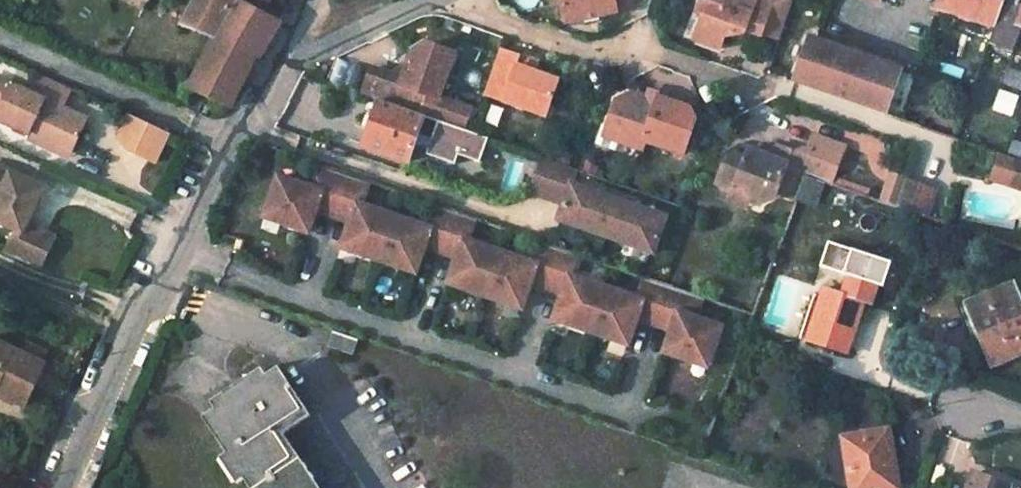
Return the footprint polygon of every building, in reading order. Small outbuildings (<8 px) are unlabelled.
[(182,23),(213,39),(233,0),(193,0),(182,23)] [(266,0),(233,0),(213,39),(254,60),(257,61),(261,52),(277,23),(259,14),(266,0)] [(633,7),(632,0),(560,0),(565,23),(633,7)] [(763,38),(764,35),(780,40),(793,0),(698,0),(695,9),(701,11),(706,26),(702,40),(722,46),(725,38),(735,37),(734,34),(748,33),(763,38)] [(939,8),(995,26),(1004,0),(941,0),(939,8)] [(1014,54),(1020,32),(1020,0),(1004,0),(995,26),(989,46),(1014,54)] [(701,11),(697,23),(706,26),(701,11)] [(213,39),(201,62),(242,84),(254,60),(213,39)] [(825,94),(838,55),(807,45),(794,83),(825,94)] [(440,100),(450,73),(451,72),(452,71),(453,70),(454,69),(455,68),(456,67),(457,66),(457,65),(458,65),(458,64),(459,63),(459,62),(460,61),(460,60),(460,59),(461,58),(461,57),(431,46),(429,46),(425,46),(423,46),(422,47),(421,47),(420,48),(418,49),(417,50),(416,51),(404,81),(373,70),(364,94),(382,101),(421,114),(422,112),(428,96),(440,100)] [(482,93),(544,115),(556,81),(531,71),(513,64),(516,55),(498,49),(482,93)] [(534,62),(516,55),(513,64),(531,71),(534,62)] [(895,72),(838,55),(825,94),(881,113),(895,72)] [(229,109),(242,84),(201,62),(186,90),(229,109)] [(899,119),(912,79),(895,72),(881,113),(899,119)] [(64,90),(33,76),(26,92),(57,106),(64,90)] [(5,82),(0,94),(0,122),(10,127),(24,133),(22,137),(40,145),(43,138),(67,149),(82,117),(57,106),(26,92),(5,82)] [(653,102),(654,95),(656,88),(644,84),(640,97),(653,102)] [(653,102),(640,97),(625,92),(618,96),(608,127),(622,132),(618,144),(642,152),(645,143),(682,156),(694,120),(688,108),(654,95),(653,102)] [(428,96),(422,112),(434,116),(440,100),(428,96)] [(382,101),(366,147),(408,162),(415,144),(425,116),(421,114),(382,101)] [(152,164),(166,134),(125,115),(114,139),(128,146),(125,151),(152,164)] [(425,116),(415,144),(429,149),(427,154),(456,165),(459,155),(481,163),(490,139),(425,116)] [(8,131),(22,137),(24,133),(10,127),(8,131)] [(604,139),(618,144),(622,132),(608,127),(604,139)] [(795,199),(804,175),(822,181),(831,184),(843,146),(810,135),(805,150),(792,155),(779,150),(774,165),(749,157),(746,167),(735,163),(725,169),(719,186),(726,188),(734,182),(743,185),(745,195),(762,200),(772,198),(774,191),(795,199)] [(63,157),(67,149),(43,138),(40,145),(63,157)] [(550,174),(554,163),(540,157),(536,169),(550,174)] [(349,175),(312,162),(306,182),(279,173),(265,214),(310,230),(317,208),(336,214),(349,175)] [(1015,162),(1008,183),(1020,187),(1020,164),(1015,162)] [(563,179),(567,167),(554,163),(550,174),(563,179)] [(564,204),(570,184),(563,179),(550,174),(536,169),(528,191),(543,196),(564,204)] [(371,182),(349,175),(336,214),(352,219),(343,245),(380,258),(396,212),(365,201),(371,182)] [(804,175),(795,199),(814,206),(822,181),(804,175)] [(895,206),(924,215),(933,187),(906,178),(895,206)] [(40,194),(20,185),(18,188),(0,180),(0,229),(13,234),(8,245),(2,257),(36,273),(51,242),(24,230),(40,194)] [(723,198),(743,204),(745,195),(743,185),(734,182),(726,188),(723,198)] [(607,233),(618,201),(570,184),(564,204),(559,216),(607,233)] [(655,249),(665,218),(618,201),(607,233),(655,249)] [(396,212),(380,258),(419,271),(427,245),(442,250),(456,210),(434,203),(428,223),(396,212)] [(479,218),(456,210),(442,250),(459,255),(450,282),(487,294),(502,248),(472,238),(479,218)] [(502,248),(487,294),(526,307),(535,281),(549,286),(562,246),(542,240),(535,259),(502,248)] [(586,254),(562,246),(549,286),(567,292),(558,318),(593,329),(608,284),(580,274),(586,254)] [(668,282),(649,276),(643,295),(608,284),(593,329),(634,343),(642,317),(655,321),(668,282)] [(709,296),(668,282),(655,321),(677,329),(669,351),(714,366),(729,324),(702,315),(709,296)] [(969,304),(984,344),(990,340),(998,363),(1020,354),(1020,300),(1015,284),(969,304)] [(824,290),(809,341),(847,353),(864,302),(824,290)] [(332,332),(328,348),(351,356),(356,340),(332,332)] [(0,350),(0,400),(21,409),(40,369),(0,350)] [(198,421),(244,487),(314,487),(278,435),(303,418),(288,395),(272,372),(198,421)] [(848,437),(852,470),(849,470),(852,487),(893,487),(888,460),(893,460),(889,431),(848,437)] [(1009,485),(979,475),(975,487),(1008,487),(1009,485)]
